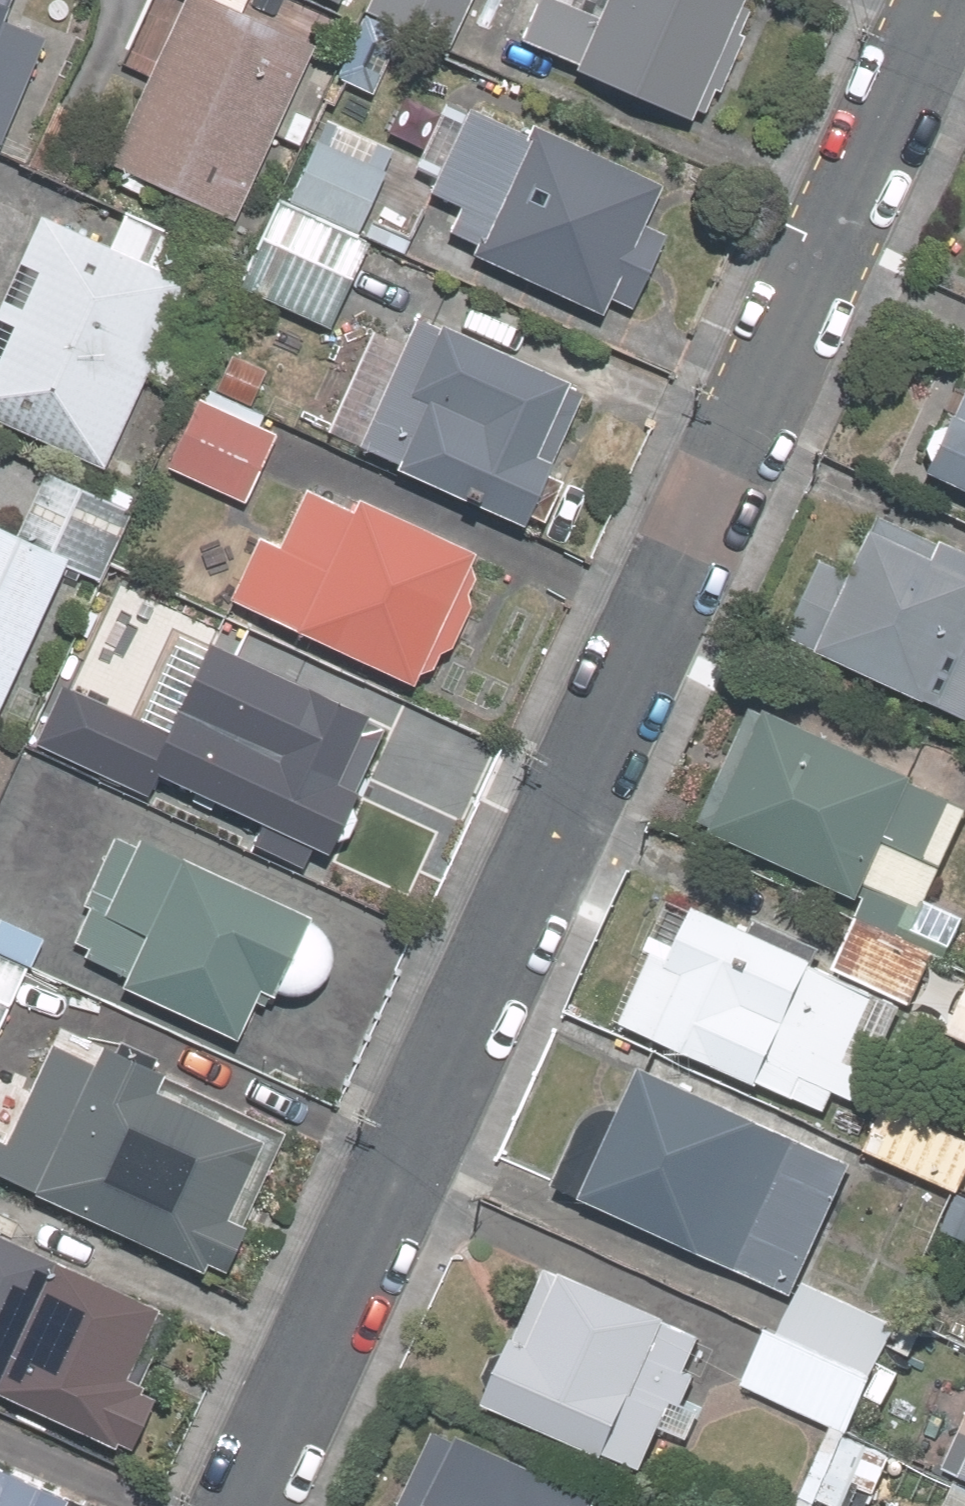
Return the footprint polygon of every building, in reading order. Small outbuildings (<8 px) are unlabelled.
[(0,146),(44,38),(1,20),(9,0),(0,0),(0,146)] [(230,21),(239,0),(169,0),(97,163),(225,220),(300,52),(230,21)] [(355,16),(439,51),(460,0),(362,0),(355,16)] [(551,0),(522,0),(501,42),(689,133),(749,9),(730,0),(584,0),(578,13),(551,0)] [(400,192),(454,220),(440,247),(586,322),(658,184),(512,108),(501,130),(447,102),(400,192)] [(395,157),(315,117),(227,291),(308,331),(395,157)] [(138,378),(170,391),(186,351),(154,337),(176,283),(18,219),(0,263),(0,427),(101,468),(138,378)] [(380,468),(376,476),(515,535),(577,389),(405,316),(346,454),(380,468)] [(908,456),(964,485),(964,345),(908,456)] [(274,422),(190,385),(153,471),(236,507),(274,422)] [(41,462),(2,540),(58,568),(91,585),(130,506),(41,462)] [(468,554),(294,482),(270,543),(247,533),(217,607),(413,688),(468,554)] [(865,505),(834,567),(809,554),(768,635),(962,732),(964,725),(964,556),(865,505)] [(0,539),(0,685),(58,568),(2,540),(0,539)] [(376,731),(186,638),(125,764),(315,857),(376,731)] [(142,676),(74,641),(27,733),(95,768),(142,676)] [(913,896),(957,800),(746,705),(688,832),(944,948),(958,917),(913,896)] [(128,973),(124,982),(239,1036),(257,998),(271,1004),(278,989),(288,992),(299,992),(311,989),(323,980),(330,970),(333,964),(335,957),(334,948),(332,939),(326,928),(319,921),(312,916),(313,912),(185,852),(184,855),(141,835),(137,843),(115,834),(83,902),(90,905),(74,937),(90,945),(85,954),(128,973)] [(663,897),(603,1025),(818,1125),(877,997),(663,897)] [(0,921),(0,950),(32,965),(45,936),(2,916),(0,921)] [(0,958),(0,1005),(20,969),(0,958)] [(930,1030),(964,1046),(964,973),(957,969),(930,1030)] [(41,1031),(0,1116),(0,1185),(193,1279),(261,1138),(41,1031)] [(624,1066),(563,1204),(779,1299),(840,1161),(624,1066)] [(845,1143),(952,1194),(964,1167),(964,1139),(869,1093),(845,1143)] [(138,1317),(0,1254),(0,1402),(103,1449),(124,1401),(103,1392),(138,1317)] [(702,1399),(671,1385),(697,1328),(549,1262),(513,1342),(495,1334),(464,1405),(629,1479),(650,1433),(681,1447),(702,1399)] [(820,1429),(786,1505),(867,1505),(890,1453),(841,1431),(890,1319),(803,1280),(778,1337),(751,1325),(724,1387),(820,1429)] [(944,1434),(964,1444),(964,1390),(944,1434)] [(426,1422),(386,1505),(601,1505),(426,1422)] [(952,1473),(964,1479),(964,1445),(952,1473)] [(0,1479),(0,1505),(59,1505),(0,1479)] [(936,1493),(930,1505),(964,1505),(936,1493)]
